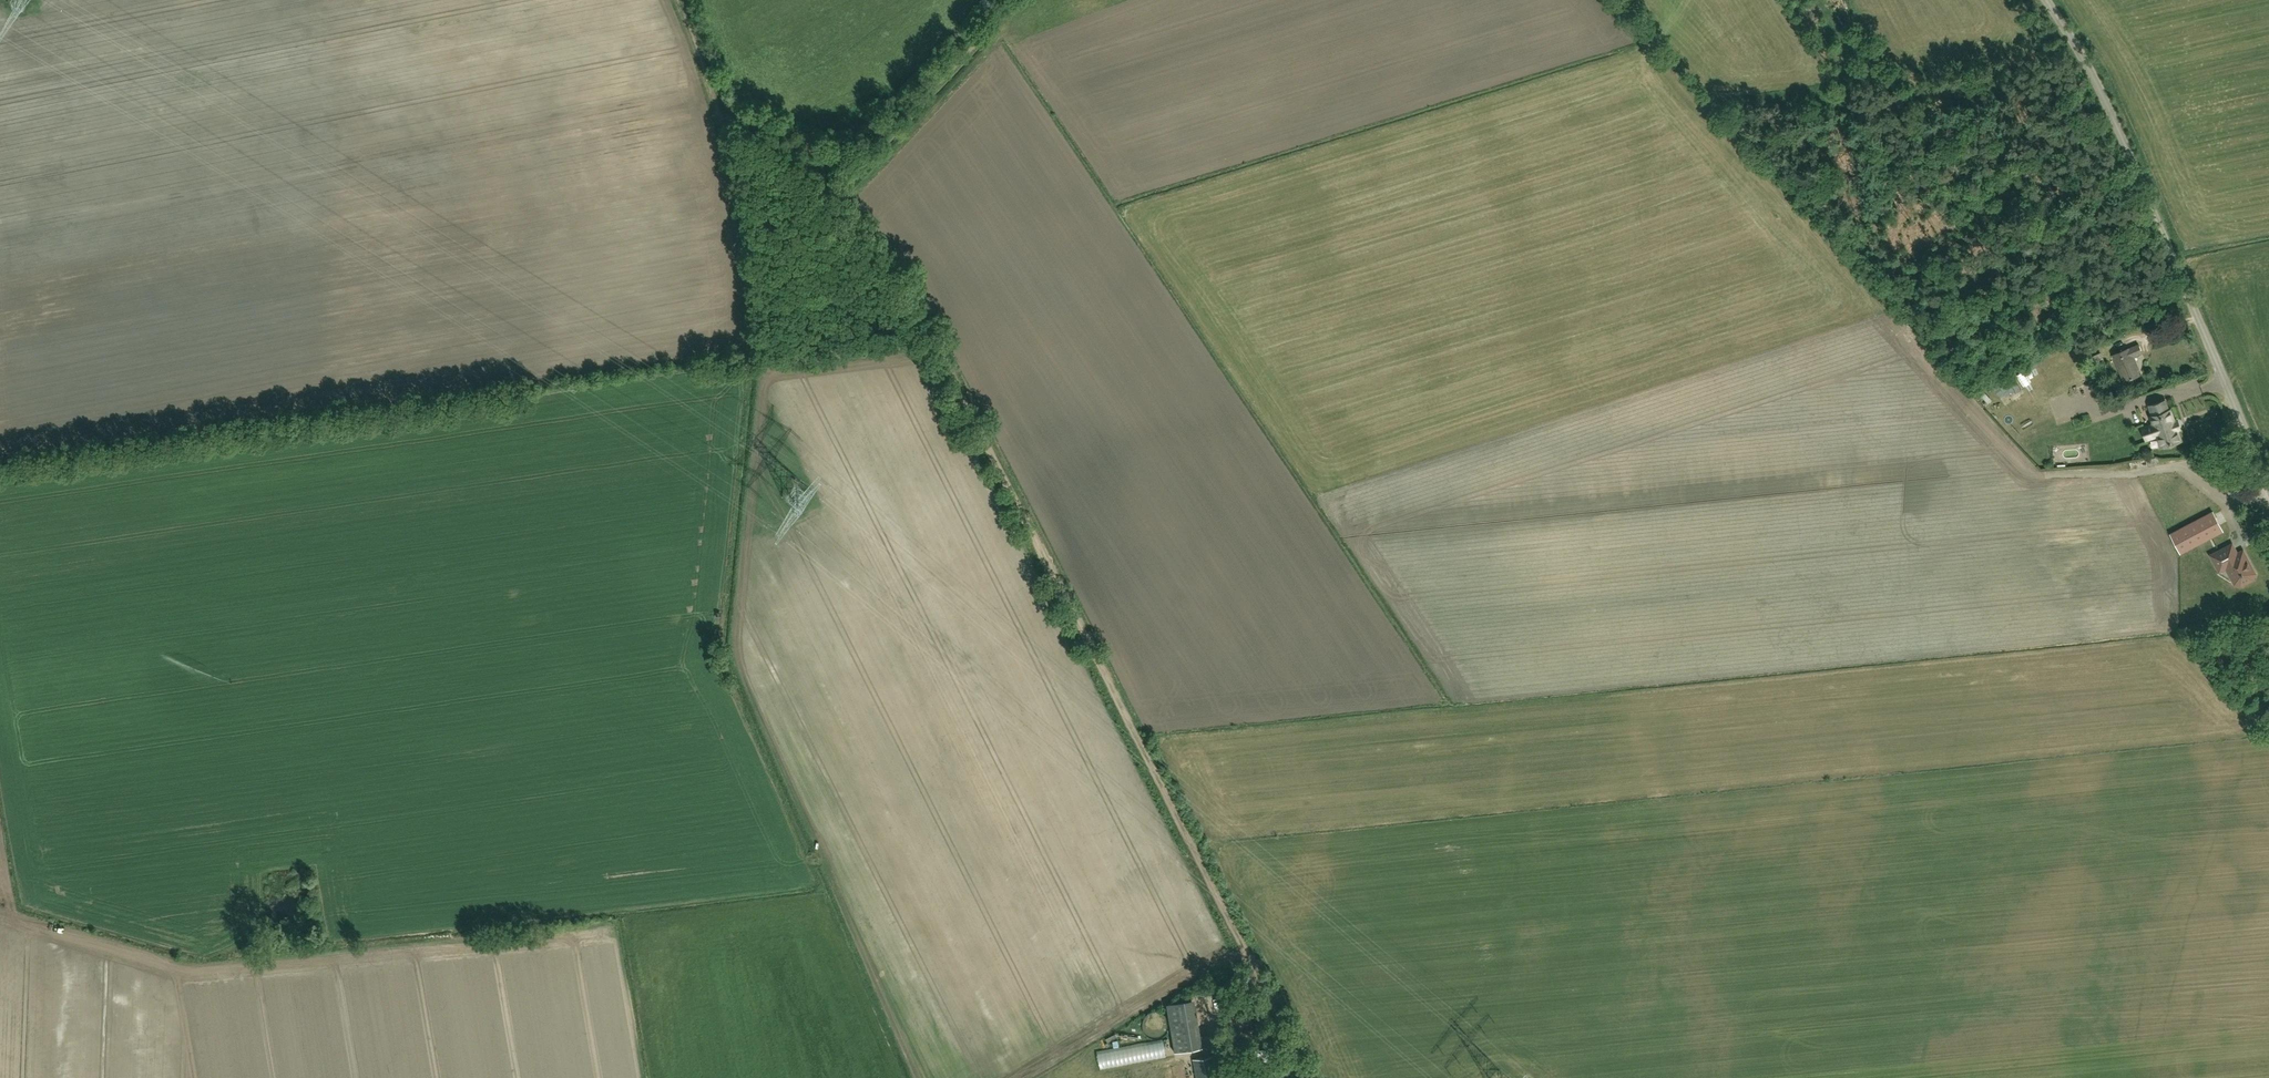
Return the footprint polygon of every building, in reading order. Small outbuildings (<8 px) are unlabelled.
[(1988,341),(1988,321),(1978,321),(1978,341),(1988,341)] [(2142,353),(2139,344),(2128,349),(2128,348),(2113,355),(2124,382),(2140,375),(2134,362),(2135,361),(2133,357),(2142,353)] [(2095,365),(2104,361),(2101,352),(2091,357),(2092,359),(2091,359),(2092,361),(2093,361),(2095,365)] [(2213,356),(2199,356),(2199,366),(2212,366),(2213,356)] [(2004,369),(1990,378),(2004,400),(2018,391),(2004,369)] [(2077,396),(2072,399),(2081,417),(2087,414),(2077,396)] [(2181,440),(2171,410),(2169,410),(2165,400),(2149,406),(2153,416),(2151,417),(2153,424),(2151,425),(2154,436),(2157,436),(2161,447),(2181,440)] [(2088,412),(2090,419),(2103,415),(2101,408),(2088,412)] [(2213,511),(2170,534),(2181,553),(2223,531),(2213,511)] [(2237,553),(2232,544),(2211,555),(2219,572),(2226,568),(2230,570),(2234,577),(2233,580),(2234,582),(2235,584),(2240,586),(2248,582),(2249,577),(2248,575),(2254,572),(2248,561),(2247,561),(2245,556),(2246,556),(2243,550),(2237,553)] [(1187,1019),(1188,1024),(1181,1025),(1188,1052),(1201,1049),(1193,1018),(1187,1019)] [(1175,1040),(1107,1051),(1110,1068),(1177,1057),(1175,1040)] [(1215,1056),(1193,1059),(1196,1077),(1219,1077),(1215,1056)]
